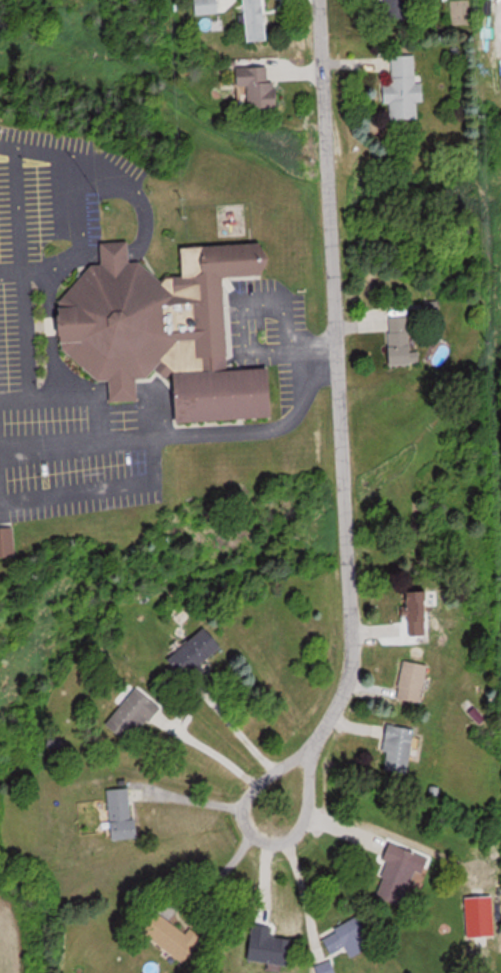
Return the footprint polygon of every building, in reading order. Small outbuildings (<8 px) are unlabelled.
[(219,0),(196,0),(198,14),(220,12),(219,0)] [(251,42),(270,40),(266,0),(246,0),(251,42)] [(377,13),(406,12),(405,0),(376,0),(377,13)] [(393,56),(394,84),(387,85),(387,103),(394,103),(394,120),(421,120),(420,102),(427,101),(426,83),(417,83),(416,55),(393,56)] [(271,67),(240,67),(241,86),(254,86),(254,109),(284,109),(284,83),(271,83),(271,67)] [(256,241),(258,275),(220,277),(226,369),(265,366),(269,417),(174,424),(171,370),(163,377),(151,369),(144,377),(133,378),(134,400),(107,402),(105,379),(95,380),(61,349),(61,342),(55,342),(52,306),(58,305),(58,299),(87,264),(98,263),(96,242),(126,240),(128,261),(137,261),(158,283),(164,282),(164,277),(179,276),(177,246),(256,241)] [(393,316),(394,363),(425,362),(424,349),(415,350),(414,315),(393,316)] [(11,554),(0,555),(0,525),(8,524),(11,554)] [(430,633),(430,598),(419,598),(419,593),(410,593),(410,633),(430,633)] [(189,677),(225,646),(208,626),(172,657),(189,677)] [(399,697),(424,702),(431,663),(406,658),(399,697)] [(161,705),(138,686),(108,722),(131,741),(161,705)] [(389,751),(387,769),(411,772),(417,727),(389,723),(386,750),(389,751)] [(134,819),(131,787),(109,789),(115,839),(141,836),(139,818),(134,819)] [(389,861),(377,895),(407,906),(419,871),(425,873),(431,856),(390,842),(384,859),(389,861)] [(352,957),(376,943),(361,916),(322,937),(332,955),(347,946),(352,957)] [(318,972),(338,972),(334,960),(316,965),(318,972)]
